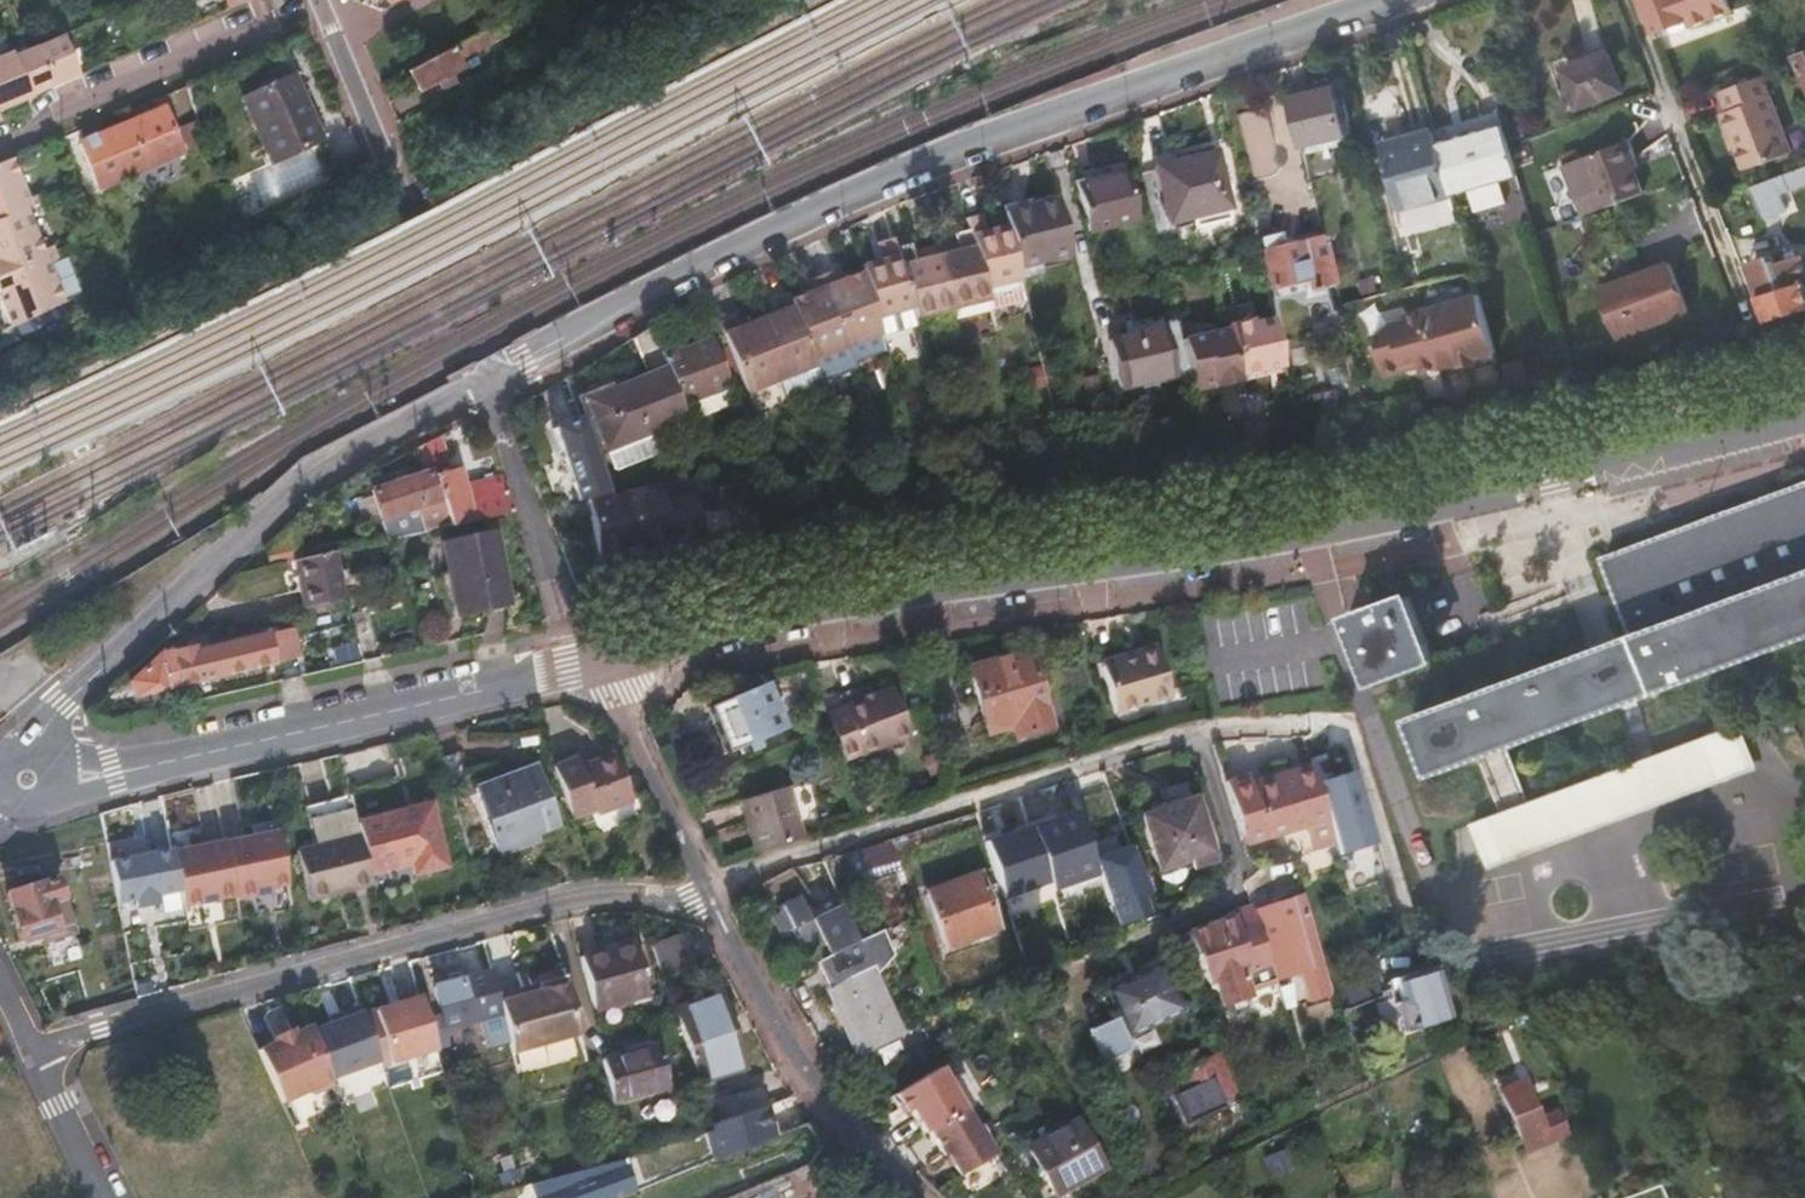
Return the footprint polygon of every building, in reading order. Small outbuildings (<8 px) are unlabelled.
[(228,12),(245,4),(255,0),(223,0),(228,12)] [(245,4),(253,23),(270,15),(263,0),(255,0),(245,4)] [(1730,0),(1647,0),(1658,28),(1689,17),(1692,23),(1734,8),(1733,7),(1730,0)] [(519,26),(512,14),(452,46),(459,58),(519,26)] [(49,91),(74,80),(57,39),(32,50),(49,91)] [(1796,56),(1804,52),(1804,45),(1794,51),(1796,56)] [(452,46),(411,68),(422,88),(439,79),(442,86),(453,80),(450,73),(463,66),(459,58),(452,46)] [(26,53),(43,94),(49,91),(32,50),(26,53)] [(1609,50),(1566,68),(1581,106),(1623,89),(1609,50)] [(1796,56),(1804,75),(1804,52),(1796,56)] [(0,64),(0,113),(43,94),(26,53),(12,59),(0,64)] [(12,59),(10,56),(0,60),(0,64),(12,59)] [(1763,74),(1721,90),(1728,111),(1723,112),(1743,168),(1791,151),(1763,74)] [(321,139),(292,76),(242,99),(271,162),(321,139)] [(1291,96),(1302,143),(1346,133),(1335,86),(1291,96)] [(155,115),(80,145),(98,189),(173,159),(155,115)] [(202,134),(197,121),(175,131),(180,143),(202,134)] [(1439,143),(1454,195),(1472,190),(1503,182),(1519,177),(1511,148),(1503,123),(1439,143)] [(1399,209),(1454,195),(1439,143),(1436,131),(1406,138),(1407,143),(1383,149),(1399,209)] [(1628,140),(1588,154),(1607,204),(1643,191),(1636,171),(1631,160),(1636,158),(1628,140)] [(1139,170),(1153,225),(1228,206),(1216,151),(1139,170)] [(24,213),(40,206),(37,198),(26,202),(10,162),(0,166),(0,222),(24,213)] [(1752,185),(1765,217),(1788,209),(1781,190),(1804,181),(1804,165),(1752,185)] [(1106,171),(1107,177),(1124,173),(1122,167),(1106,171)] [(1074,178),(1076,184),(1107,177),(1106,171),(1074,178)] [(1107,177),(1119,221),(1134,218),(1124,173),(1107,177)] [(1076,184),(1086,228),(1119,221),(1107,177),(1076,184)] [(1503,182),(1472,190),(1477,212),(1509,204),(1503,182)] [(1009,228),(1019,267),(1040,261),(1071,252),(1057,194),(1029,202),(1004,209),(1008,223),(1009,228)] [(1003,203),(1004,209),(1029,202),(1028,196),(1003,203)] [(969,228),(985,284),(1020,274),(1019,267),(1009,228),(987,234),(985,229),(980,211),(965,216),(969,228)] [(2,277),(52,257),(49,248),(40,251),(24,213),(0,222),(0,271),(2,277)] [(987,234),(1009,228),(1008,223),(985,229),(987,234)] [(958,249),(954,250),(966,302),(988,296),(985,284),(969,228),(954,232),(956,241),(958,249)] [(1311,288),(1336,282),(1325,235),(1264,250),(1273,288),(1309,279),(1311,288)] [(863,270),(876,317),(913,307),(896,248),(893,238),(879,242),(883,258),(885,265),(863,270)] [(954,250),(952,242),(935,246),(937,255),(954,250)] [(913,307),(915,316),(952,306),(937,255),(915,261),(913,252),(911,244),(896,248),(913,307)] [(937,255),(935,246),(913,252),(915,261),(937,255)] [(966,302),(954,250),(937,255),(952,306),(966,302)] [(2,277),(20,326),(62,307),(48,270),(56,266),(52,257),(2,277)] [(863,268),(863,270),(885,265),(883,258),(861,264),(863,268)] [(1755,273),(1768,318),(1804,307),(1804,264),(1803,258),(1774,267),(1771,259),(1752,265),(1755,273)] [(1020,274),(1021,277),(1043,271),(1040,261),(1019,267),(1020,274)] [(1671,261),(1603,286),(1620,334),(1690,309),(1671,261)] [(844,332),(877,318),(876,317),(863,270),(863,268),(840,277),(835,266),(819,273),(844,332)] [(809,346),(844,332),(819,273),(804,279),(809,290),(790,298),(809,346)] [(2,277),(0,278),(0,303),(11,330),(20,326),(2,277)] [(1477,357),(1497,352),(1480,292),(1425,308),(1442,366),(1442,367),(1461,362),(1477,357)] [(809,346),(790,298),(788,293),(771,300),(775,312),(757,319),(777,367),(811,353),(809,346)] [(1422,371),(1442,366),(1425,308),(1408,312),(1409,317),(1392,322),(1386,332),(1375,335),(1386,374),(1402,370),(1406,363),(1419,360),(1421,365),(1422,371)] [(1182,338),(1194,384),(1213,379),(1215,385),(1240,379),(1239,373),(1284,361),(1273,314),(1252,320),(1251,317),(1225,323),(1226,326),(1182,338)] [(718,322),(741,382),(777,367),(757,319),(739,327),(735,315),(718,322)] [(1145,322),(1147,330),(1164,327),(1162,318),(1145,322)] [(1135,333),(1147,330),(1145,322),(1133,324),(1135,333)] [(1147,330),(1159,377),(1173,373),(1164,327),(1147,330)] [(1121,385),(1159,377),(1147,330),(1135,333),(1110,338),(1121,385)] [(663,369),(677,404),(727,386),(711,341),(659,360),(663,369)] [(1406,363),(1402,370),(1421,365),(1419,360),(1406,363)] [(605,448),(683,419),(677,404),(663,369),(586,399),(605,448)] [(444,437),(430,444),(435,457),(449,452),(444,437)] [(521,510),(510,472),(471,483),(462,456),(437,463),(448,497),(457,524),(521,510)] [(457,524),(448,497),(444,498),(435,472),(379,491),(388,519),(428,506),(434,529),(457,524)] [(657,491),(655,482),(606,493),(608,498),(657,491)] [(1603,558),(1633,637),(1409,721),(1429,775),(1479,757),(1499,813),(1472,823),(1488,867),(1754,769),(1738,725),(1529,802),(1508,747),(1804,636),(1804,485),(1603,558)] [(608,498),(606,493),(583,499),(596,554),(667,538),(668,542),(701,534),(692,494),(660,501),(657,491),(608,498)] [(743,542),(761,535),(749,504),(731,510),(743,542)] [(474,611),(520,601),(503,531),(451,542),(457,567),(463,566),(474,611)] [(302,606),(347,599),(338,548),(294,555),(302,606)] [(398,572),(410,570),(406,551),(394,553),(398,572)] [(1431,658),(1407,593),(1406,592),(1344,615),(1369,680),(1431,658)] [(205,643),(171,650),(180,687),(258,669),(274,666),(268,639),(224,648),(221,634),(204,637),(205,643)] [(298,660),(292,634),(268,639),(274,666),(298,660)] [(1128,657),(1141,703),(1171,695),(1157,643),(1133,650),(1135,655),(1128,657)] [(180,687),(171,650),(166,652),(142,676),(147,695),(180,687)] [(1027,651),(970,667),(988,728),(986,729),(986,732),(1014,724),(1023,721),(1026,732),(1052,725),(1052,723),(1050,723),(1027,651)] [(1113,710),(1141,703),(1128,657),(1102,664),(1113,710)] [(840,695),(823,702),(832,725),(849,718),(897,697),(890,681),(872,689),(869,681),(839,693),(840,695)] [(765,682),(710,706),(728,749),(784,725),(765,682)] [(849,718),(832,725),(843,756),(861,748),(862,751),(910,730),(897,697),(849,718)] [(585,759),(572,764),(559,768),(577,819),(590,814),(603,810),(605,815),(639,802),(625,758),(589,771),(585,759)] [(1224,783),(1245,846),(1307,827),(1314,850),(1337,842),(1318,781),(1313,766),(1288,773),(1290,780),(1252,792),(1247,775),(1224,783)] [(1354,770),(1318,781),(1337,842),(1340,854),(1377,843),(1354,770)] [(550,847),(575,840),(559,779),(495,796),(513,860),(539,853),(536,843),(547,839),(550,847)] [(774,846),(821,832),(801,780),(756,797),(774,846)] [(1211,863),(1196,796),(1140,808),(1155,874),(1158,873),(1161,879),(1164,881),(1168,883),(1173,883),(1178,881),(1181,877),(1183,874),(1183,871),(1181,860),(1187,859),(1189,868),(1211,863)] [(375,874),(367,837),(364,824),(359,805),(295,819),(303,852),(315,899),(378,884),(375,874)] [(423,877),(447,871),(451,870),(437,807),(434,808),(364,824),(367,837),(375,874),(420,864),(423,877)] [(1080,809),(1035,823),(1056,889),(1101,876),(1080,809)] [(1029,827),(987,840),(1004,898),(1046,885),(1029,827)] [(159,829),(121,837),(125,856),(163,849),(159,829)] [(1120,842),(1102,848),(1120,898),(1114,901),(1122,921),(1146,912),(1120,842)] [(216,898),(274,886),(265,844),(207,857),(216,898)] [(895,873),(864,883),(879,925),(909,915),(895,873)] [(979,876),(926,894),(944,949),(997,931),(979,876)] [(57,907),(70,905),(65,880),(13,891),(25,941),(59,934),(62,934),(57,907)] [(1301,896),(1254,910),(1272,963),(1277,979),(1305,970),(1314,999),(1336,992),(1333,982),(1328,983),(1301,896)] [(798,926),(816,962),(857,941),(851,925),(844,907),(814,922),(813,919),(811,920),(807,912),(800,897),(780,907),(783,913),(773,918),(782,934),(792,929),(798,926)] [(71,904),(70,905),(57,907),(62,934),(59,934),(61,943),(79,939),(71,904)] [(1254,910),(1253,905),(1229,912),(1231,916),(1187,931),(1195,954),(1197,953),(1208,984),(1214,982),(1223,1006),(1251,996),(1242,972),(1272,963),(1254,910)] [(652,925),(664,958),(697,946),(685,914),(652,925)] [(879,932),(857,941),(813,965),(824,986),(859,1056),(903,1033),(874,973),(891,957),(879,932)] [(623,933),(597,942),(578,949),(596,1001),(641,985),(623,933)] [(1184,1011),(1162,964),(1144,972),(1143,969),(1122,979),(1124,982),(1106,990),(1119,1017),(1091,1030),(1103,1057),(1112,1059),(1128,1052),(1131,1043),(1128,1037),(1184,1011)] [(453,972),(456,981),(468,978),(465,969),(453,972)] [(504,992),(498,970),(468,978),(456,981),(442,985),(452,1026),(508,1011),(506,1001),(504,992)] [(1435,972),(1422,977),(1426,988),(1386,1006),(1395,1026),(1446,1003),(1435,972)] [(584,1025),(569,975),(564,977),(536,984),(538,993),(506,1001),(508,1011),(514,1033),(516,1042),(584,1025)] [(1283,1002),(1276,981),(1268,984),(1274,1005),(1283,1002)] [(504,992),(506,1001),(538,993),(536,984),(518,988),(504,992)] [(680,1004),(704,1074),(716,1070),(747,1059),(724,989),(680,1004)] [(430,994),(383,1008),(399,1061),(445,1045),(430,994)] [(369,1013),(366,1005),(346,1013),(348,1018),(318,1029),(336,1077),(386,1060),(369,1013)] [(399,1061),(383,1008),(369,1013),(386,1060),(387,1065),(399,1061)] [(336,1077),(316,1023),(298,1030),(296,1025),(277,1032),(280,1039),(262,1046),(286,1098),(314,1087),(319,1091),(339,1083),(336,1077)] [(613,1104),(670,1087),(657,1043),(601,1060),(613,1104)] [(1200,1062),(1194,1050),(1185,1054),(1191,1067),(1208,1102),(1237,1088),(1220,1053),(1200,1062)] [(967,1109),(942,1067),(899,1094),(910,1113),(915,1110),(929,1133),(932,1131),(967,1109)] [(1523,1080),(1503,1088),(1527,1148),(1547,1139),(1523,1080)] [(705,1103),(722,1157),(776,1136),(766,1106),(771,1103),(767,1087),(705,1103)] [(1125,1103),(1119,1106),(1116,1112),(1116,1118),(1119,1123),(1125,1126),(1131,1126),(1136,1123),(1139,1118),(1139,1112),(1136,1107),(1131,1103),(1125,1103)] [(988,1135),(982,1126),(978,1128),(967,1109),(932,1131),(948,1156),(951,1154),(964,1175),(999,1153),(988,1135)] [(1107,1167),(1080,1120),(1031,1148),(1057,1195),(1107,1167)] [(533,1197),(616,1197),(637,1190),(632,1174),(627,1175),(621,1158),(527,1184),(533,1197)]
